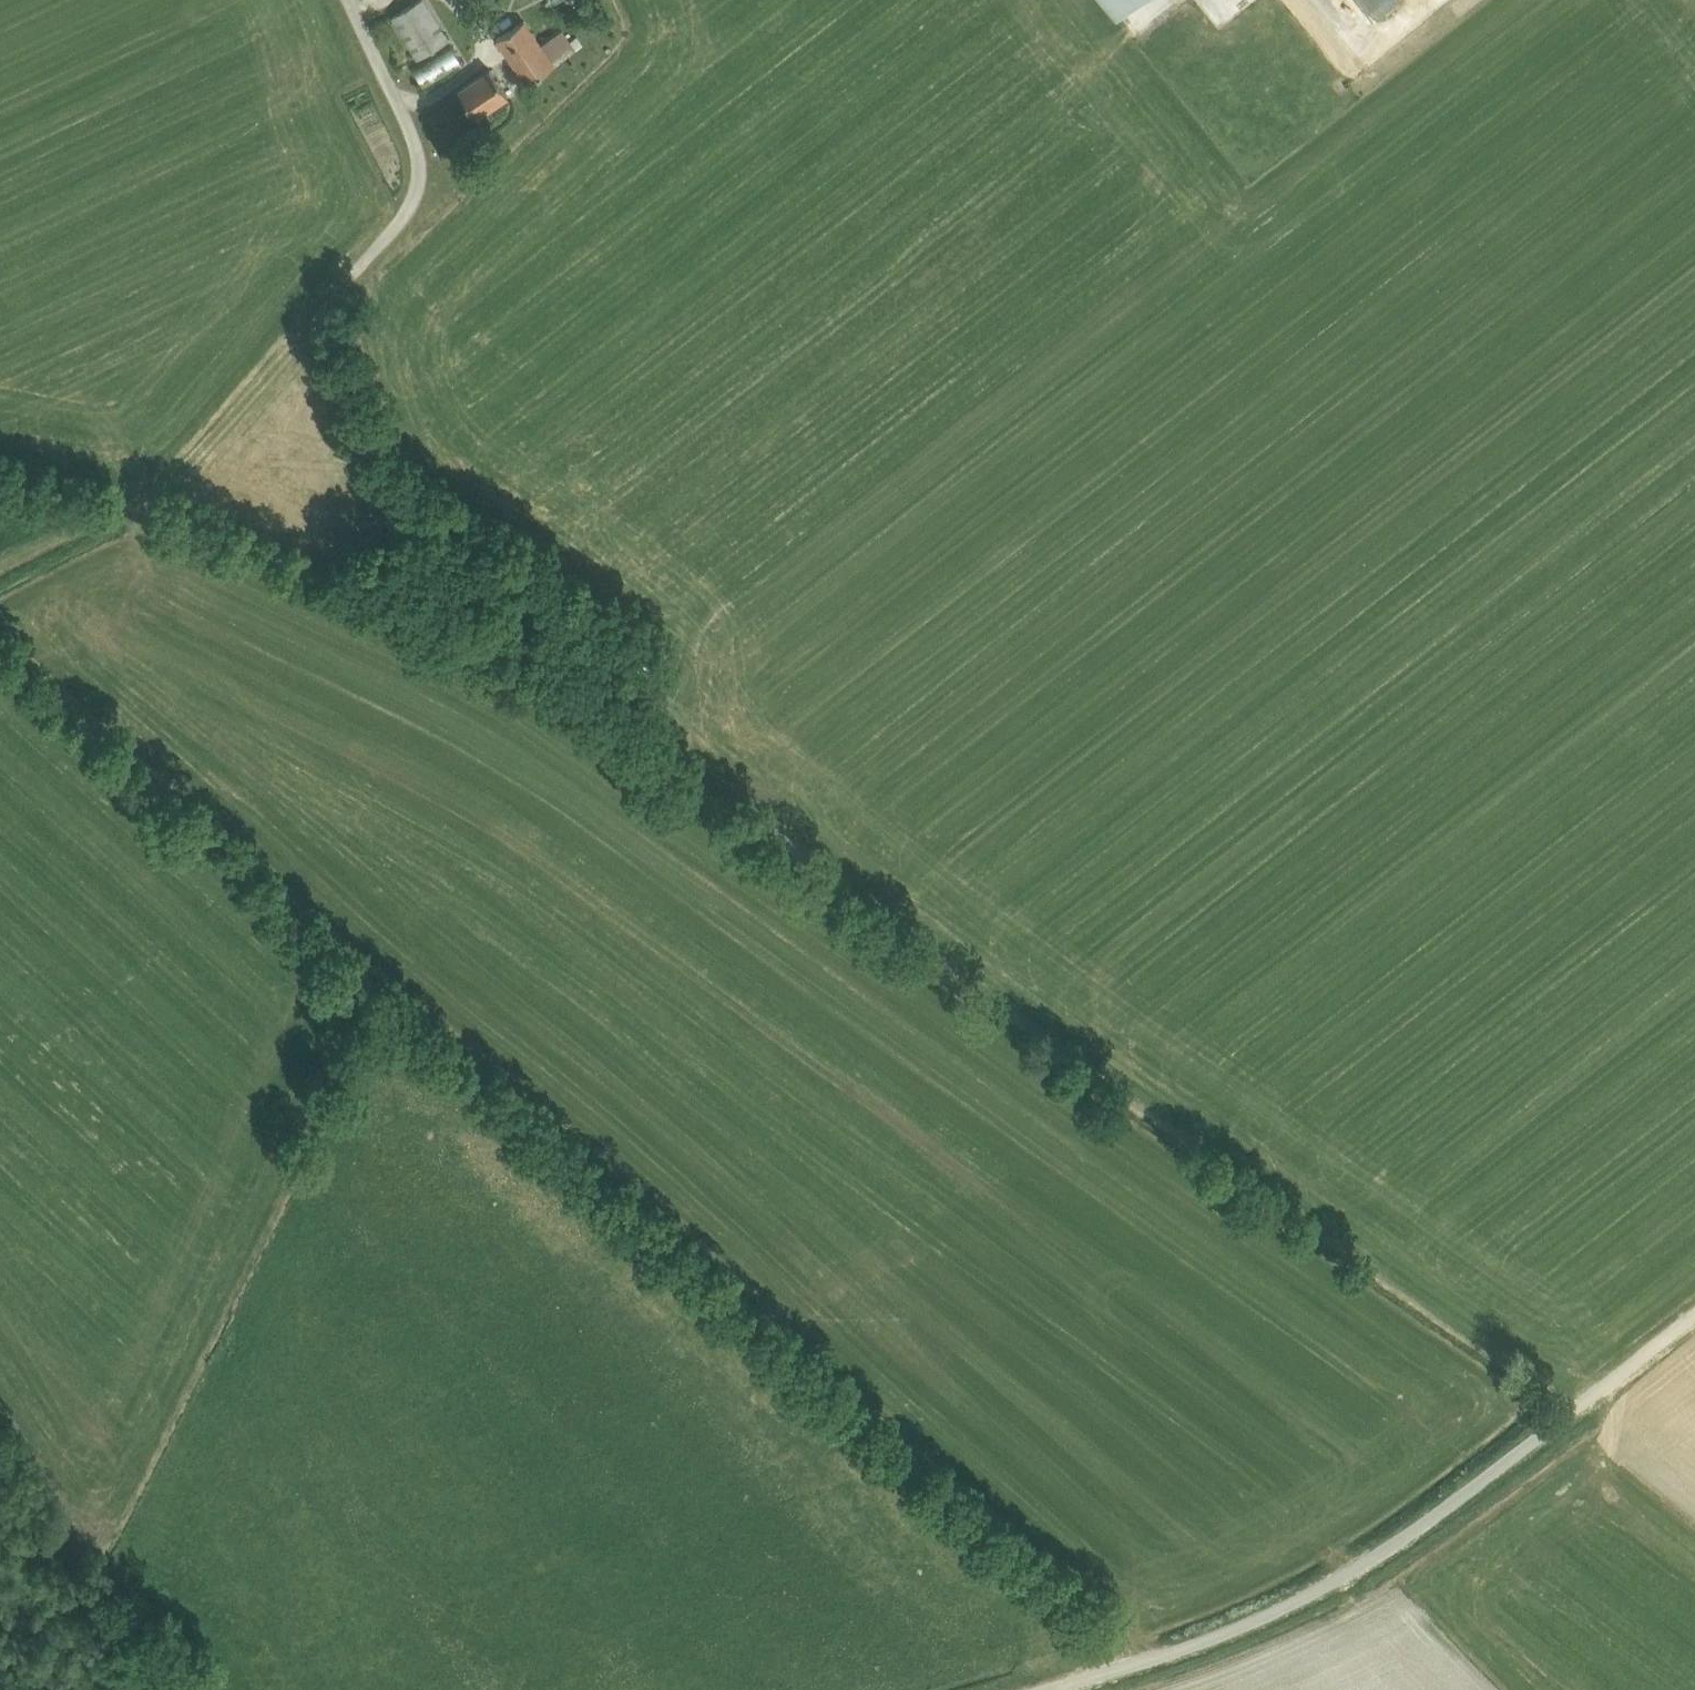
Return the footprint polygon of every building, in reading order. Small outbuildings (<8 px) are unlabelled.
[(417,55),(450,36),(429,0),(413,0),(392,13),(417,55)] [(1119,15),(1138,0),(1107,0),(1119,15)] [(527,83),(555,64),(532,30),(522,37),(514,26),(497,38),(527,83)] [(413,65),(426,84),(462,61),(449,41),(413,65)] [(459,90),(477,116),(495,104),(509,95),(491,68),(459,90)]
